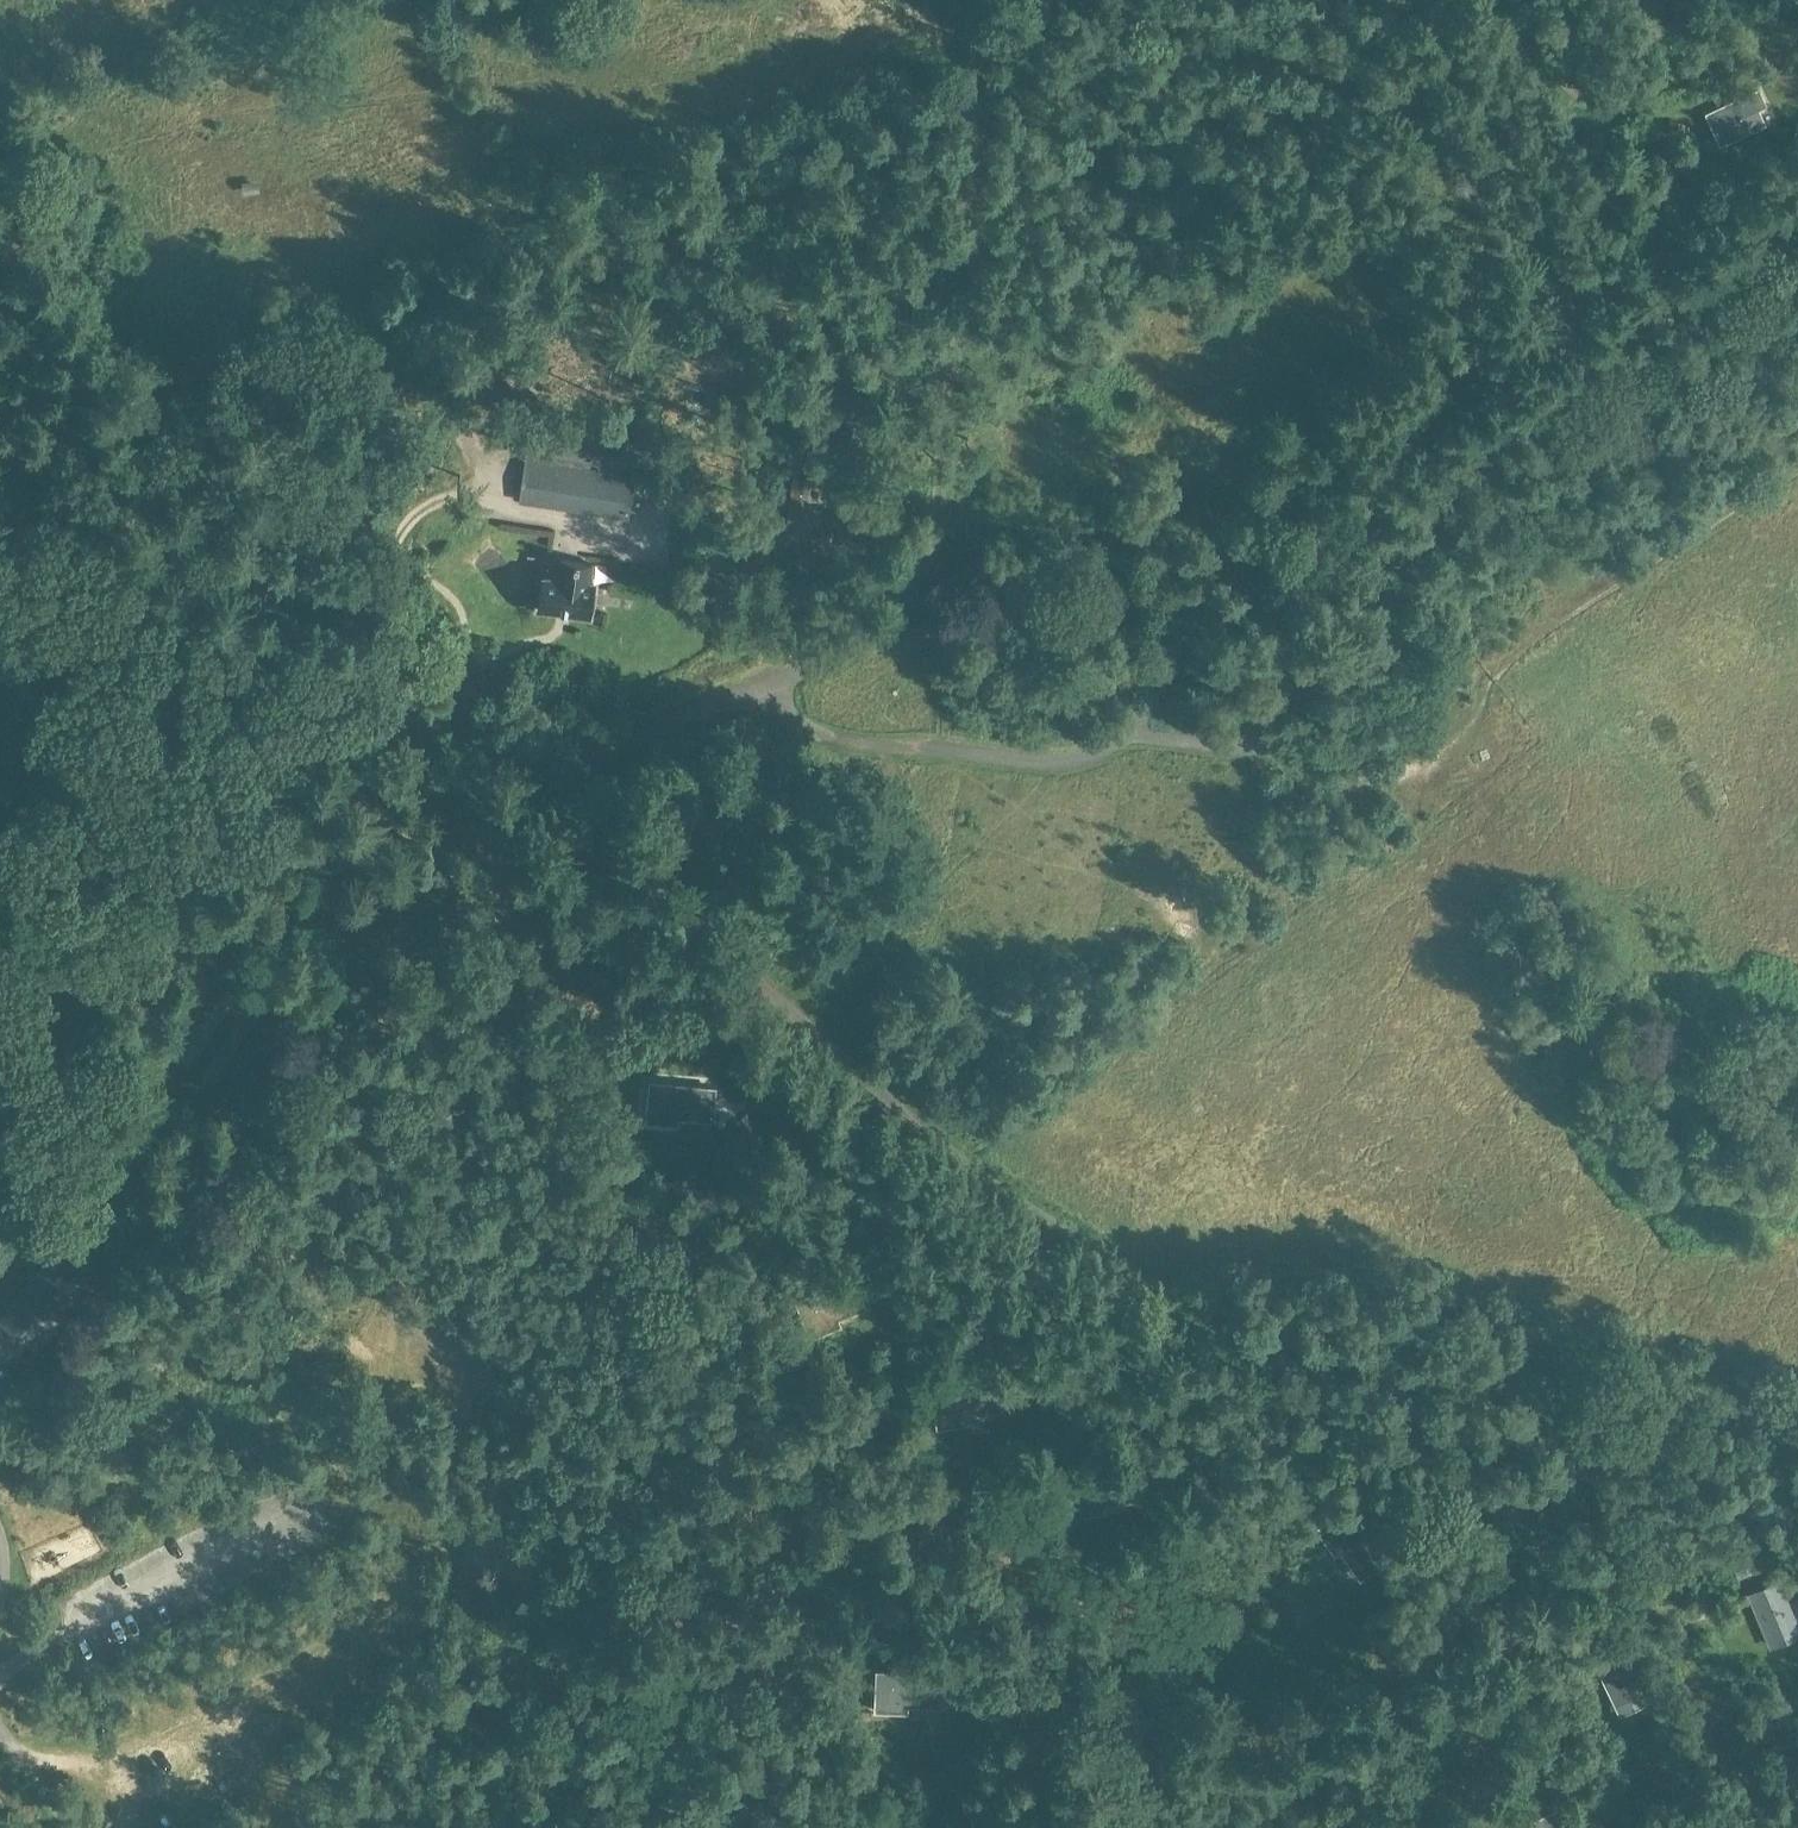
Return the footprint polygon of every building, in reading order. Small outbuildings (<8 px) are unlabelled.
[(1764,125),(1757,109),(1765,105),(1757,89),(1704,113),(1718,146),(1764,125)] [(227,169),(230,182),(248,179),(245,165),(227,169)] [(526,453),(518,501),(627,518),(634,470),(526,453)] [(477,568),(496,552),(479,531),(460,547),(477,568)] [(590,607),(594,608),(596,590),(593,589),(594,580),(590,580),(593,562),(563,558),(561,575),(544,572),(539,607),(589,614),(590,607)] [(714,1086),(649,1081),(645,1120),(678,1123),(678,1117),(713,1120),(714,1086)] [(995,1376),(929,1388),(937,1427),(968,1421),(967,1416),(1000,1410),(995,1376)] [(1778,1581),(1746,1594),(1765,1639),(1782,1634),(1785,1641),(1797,1636),(1797,1628),(1778,1581)] [(1649,1700),(1623,1649),(1593,1662),(1615,1707),(1630,1700),(1634,1707),(1649,1700)] [(943,1673),(875,1670),(874,1711),(907,1711),(907,1706),(941,1707),(943,1673)] [(1552,1810),(1520,1826),(1521,1827),(1560,1827),(1552,1810)]
